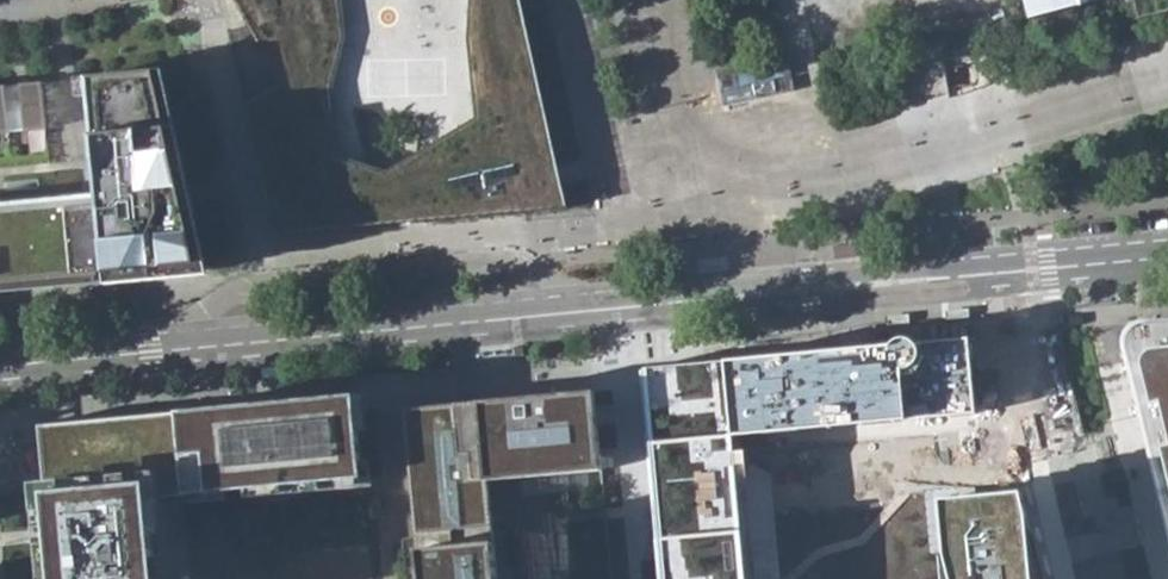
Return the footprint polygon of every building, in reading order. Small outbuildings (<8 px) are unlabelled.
[(275,236),(568,207),(520,0),(450,0),(438,59),(344,67),(343,61),(320,66),(318,67),(317,61),(308,21),(289,0),(222,0),(225,12),(275,236)] [(308,21),(317,61),(318,67),(320,66),(343,61),(344,67),(438,59),(450,0),(289,0),(308,21)] [(1029,20),(1112,0),(1024,0),(1029,20)] [(89,80),(94,137),(99,195),(0,204),(0,285),(106,275),(198,266),(168,130),(155,74),(89,80)] [(0,87),(0,132),(46,128),(42,84),(0,87)] [(1134,323),(1127,326),(1123,332),(1123,339),(1146,431),(1159,484),(1167,520),(1167,320),(1134,323)] [(1041,329),(1071,473),(1109,465),(1078,321),(1041,329)] [(642,368),(662,578),(745,578),(732,437),(976,417),(966,337),(642,368)] [(593,360),(527,369),(531,394),(596,386),(593,360)] [(593,391),(405,409),(421,578),(494,578),(485,480),(600,469),(593,391)] [(357,396),(40,425),(54,578),(159,578),(152,499),(365,479),(357,396)] [(942,501),(947,561),(939,564),(941,578),(1033,578),(1029,517),(1023,492),(984,496),(942,501)]
